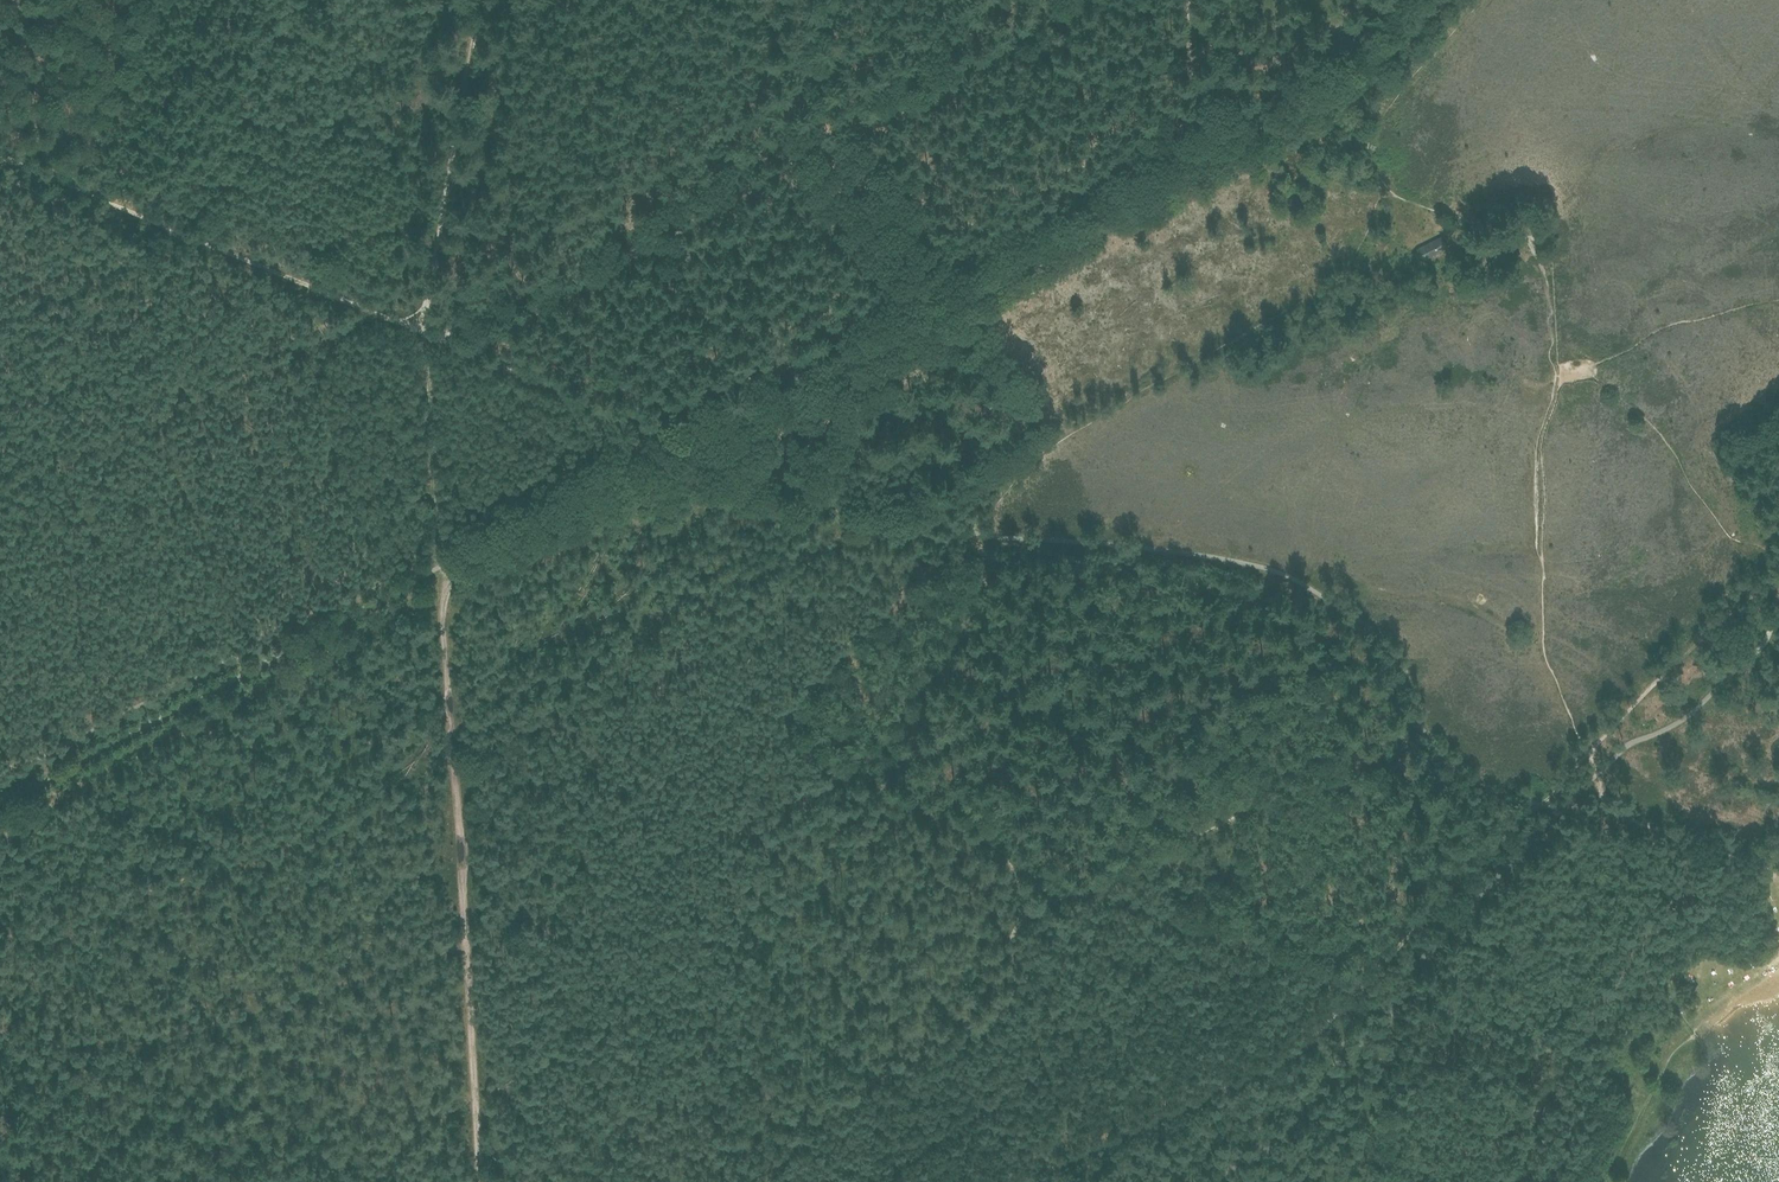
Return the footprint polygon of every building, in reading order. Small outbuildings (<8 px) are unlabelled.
[(1442,235),(1416,248),(1423,260),(1449,247),(1442,235)] [(1692,963),(1704,970),(1707,964),(1696,958),(1692,963)]
